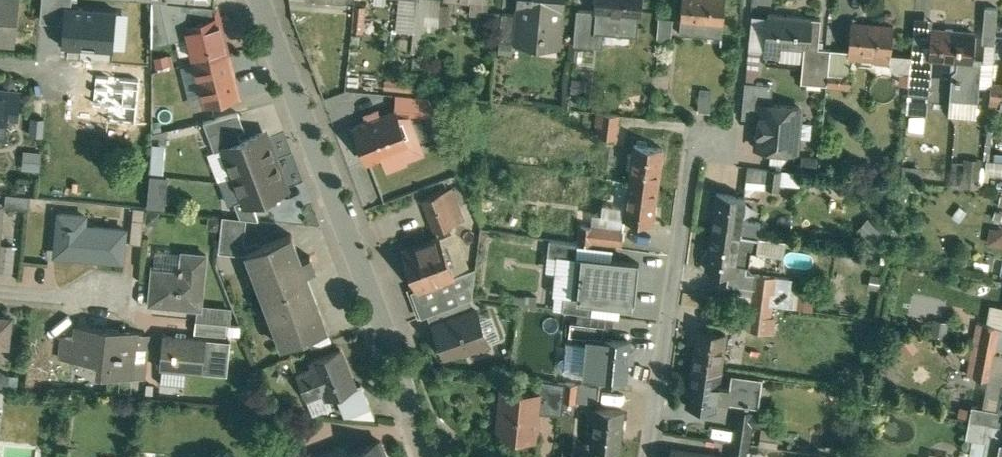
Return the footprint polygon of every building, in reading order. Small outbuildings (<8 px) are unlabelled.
[(16,40),(20,0),(0,0),(0,38),(16,40)] [(153,45),(190,36),(197,61),(229,53),(219,16),(217,5),(216,6),(216,3),(216,0),(153,0),(153,45)] [(414,31),(425,32),(428,0),(417,0),(414,31)] [(425,32),(434,33),(437,0),(428,0),(425,32)] [(518,15),(515,42),(544,45),(545,33),(560,34),(563,0),(519,0),(518,15)] [(594,0),(598,0),(595,31),(605,32),(638,35),(641,0),(594,0)] [(679,34),(720,38),(720,45),(721,45),(725,0),(682,0),(679,34)] [(448,25),(448,4),(439,4),(439,25),(448,25)] [(115,9),(66,5),(63,43),(112,47),(115,9)] [(999,7),(986,6),(983,42),(996,43),(999,7)] [(597,10),(578,9),(574,44),(603,47),(605,32),(595,31),(597,10)] [(820,17),(769,12),(766,53),(781,54),(782,44),(806,46),(818,47),(818,45),(820,17)] [(518,15),(503,13),(500,41),(515,42),(518,15)] [(655,35),(669,37),(672,18),(658,16),(655,35)] [(933,21),(916,20),(914,41),(932,42),(933,29),(933,21)] [(893,24),(851,21),(848,48),(848,55),(875,58),(874,61),(889,62),(893,24)] [(976,33),(933,29),(932,42),(930,58),(932,58),(944,59),(943,61),(956,63),(956,60),(958,60),(957,68),(954,72),(951,99),(979,101),(983,62),(973,61),(976,33)] [(914,41),(909,93),(929,95),(932,58),(930,58),(932,42),(914,41)] [(818,45),(818,47),(806,46),(802,80),(827,82),(828,68),(830,47),(818,45)] [(848,48),(830,47),(828,68),(847,70),(848,55),(848,48)] [(229,53),(197,61),(207,103),(239,96),(229,53)] [(847,70),(828,68),(827,82),(827,83),(850,85),(852,70),(847,70)] [(774,84),(746,81),(743,117),(760,119),(762,102),(772,103),(774,84)] [(993,84),(990,107),(1001,108),(1001,101),(1001,85),(993,84)] [(5,137),(8,115),(17,116),(20,96),(3,94),(3,90),(0,90),(0,136),(5,137)] [(711,91),(700,90),(698,110),(710,111),(711,91)] [(431,98),(398,95),(396,110),(429,113),(431,98)] [(772,103),(762,102),(760,119),(758,147),(796,150),(800,106),(772,103)] [(239,112),(205,121),(216,150),(225,147),(222,139),(240,132),(246,130),(239,112)] [(395,113),(357,128),(370,160),(408,145),(395,113)] [(618,114),(599,113),(598,125),(601,126),(600,137),(616,138),(618,114)] [(44,118),(32,117),(30,133),(42,134),(44,118)] [(264,131),(242,140),(240,132),(222,139),(225,147),(236,175),(275,160),(264,131)] [(151,143),(150,170),(164,171),(165,143),(151,143)] [(664,147),(636,143),(630,181),(658,185),(664,147)] [(42,151),(25,150),(23,170),(41,171),(42,151)] [(985,172),(1001,174),(1001,153),(988,151),(985,172)] [(288,185),(301,181),(291,155),(278,160),(288,185)] [(951,159),(951,185),(980,185),(980,159),(951,159)] [(275,160),(236,175),(245,198),(247,204),(253,202),(286,189),(275,160)] [(781,170),(749,167),(747,185),(779,188),(781,170)] [(148,173),(148,205),(165,206),(166,173),(148,173)] [(658,185),(630,181),(625,219),(653,223),(658,185)] [(465,219),(452,187),(443,191),(456,223),(465,219)] [(443,191),(425,198),(437,230),(456,223),(443,191)] [(746,196),(718,192),(713,228),(758,234),(759,234),(761,220),(743,217),(746,196)] [(30,196),(7,193),(6,208),(29,210),(30,196)] [(253,202),(247,204),(245,198),(236,202),(242,217),(260,219),(253,202)] [(146,208),(135,207),(133,219),(145,220),(146,208)] [(126,230),(85,226),(86,216),(60,214),(57,249),(93,253),(93,258),(123,261),(126,230)] [(248,219),(225,217),(223,237),(246,240),(248,219)] [(858,226),(871,241),(881,232),(867,217),(858,226)] [(145,220),(133,219),(131,243),(143,244),(145,220)] [(594,227),(581,226),(579,243),(579,244),(591,246),(592,240),(594,227)] [(623,231),(594,227),(592,240),(621,244),(623,231)] [(758,234),(713,228),(708,266),(735,270),(737,261),(748,263),(750,248),(756,249),(758,234)] [(991,228),(989,243),(1001,245),(1001,230),(991,228)] [(303,258),(294,233),(248,251),(285,345),(329,328),(308,272),(317,269),(312,255),(303,258)] [(441,235),(404,249),(418,286),(419,288),(456,274),(455,272),(441,235)] [(546,270),(553,270),(553,248),(565,248),(565,238),(546,238),(546,270)] [(15,244),(1,243),(0,261),(0,269),(13,270),(15,244)] [(207,255),(184,252),(183,263),(181,264),(180,268),(155,265),(151,303),(198,308),(202,308),(207,255)] [(635,256),(577,254),(575,296),(633,299),(635,256)] [(456,274),(419,288),(418,286),(412,288),(422,316),(428,314),(469,298),(473,297),(476,264),(455,272),(456,274)] [(779,276),(756,273),(754,289),(773,291),(773,292),(777,293),(779,276)] [(773,291),(754,289),(752,301),(771,303),(773,292),(773,291)] [(469,298),(428,314),(433,326),(436,324),(473,310),(469,298)] [(771,303),(752,301),(750,314),(770,317),(770,315),(771,315),(772,303),(771,303)] [(202,308),(198,308),(197,320),(229,323),(230,311),(202,308)] [(473,310),(436,324),(447,353),(460,349),(465,351),(489,342),(477,309),(473,310)] [(770,317),(750,314),(748,328),(773,332),(775,315),(771,315),(770,315),(770,317)] [(0,317),(0,344),(8,344),(11,318),(0,317)] [(604,323),(572,318),(570,332),(587,335),(587,332),(603,334),(604,323)] [(949,320),(934,318),(931,333),(946,336),(949,320)] [(229,323),(197,320),(196,331),(228,334),(229,323)] [(999,324),(977,320),(973,344),(995,348),(999,324)] [(138,331),(79,325),(78,338),(76,359),(95,361),(95,358),(103,359),(101,373),(134,377),(138,331)] [(728,331),(698,327),(693,367),(694,367),(722,371),(723,371),(728,331)] [(603,334),(587,332),(587,335),(582,373),(627,379),(632,338),(603,334)] [(232,340),(164,334),(161,368),(229,374),(232,340)] [(78,338),(66,336),(63,357),(76,359),(78,338)] [(911,338),(901,346),(908,355),(918,347),(911,338)] [(995,348),(973,344),(967,373),(989,377),(995,348)] [(341,349),(313,360),(316,366),(299,373),(309,398),(326,391),(328,397),(338,394),(356,386),(356,385),(341,349)] [(580,365),(568,363),(568,364),(566,382),(578,384),(580,365)] [(568,364),(561,364),(559,381),(566,382),(568,364)] [(722,371),(694,367),(689,402),(717,406),(718,396),(720,382),(722,371)] [(0,373),(0,386),(17,387),(19,375),(0,373)] [(756,376),(733,373),(732,384),(720,382),(718,396),(752,401),(756,376)] [(559,381),(540,378),(538,392),(540,392),(538,412),(563,414),(564,400),(566,382),(559,381)] [(578,384),(566,382),(564,400),(576,402),(578,384)] [(356,386),(338,394),(346,414),(376,416),(362,383),(356,385),(356,386)] [(538,392),(503,389),(499,434),(535,437),(538,412),(540,392),(538,392)] [(973,404),(970,420),(1001,425),(1001,412),(998,411),(998,409),(973,404)] [(623,410),(595,407),(591,445),(619,448),(623,410)] [(756,409),(739,407),(735,441),(751,443),(754,422),(765,423),(766,412),(756,410),(756,409)] [(970,420),(967,437),(986,440),(983,456),(997,456),(1001,429),(1001,425),(970,420)] [(776,447),(777,429),(760,428),(759,446),(776,447)] [(349,453),(351,456),(387,456),(381,441),(350,453),(349,453)] [(735,441),(732,456),(754,456),(755,452),(750,451),(751,443),(735,441)] [(315,456),(351,456),(349,453),(350,453),(347,444),(315,456)] [(674,449),(673,456),(711,456),(712,454),(674,449)]
